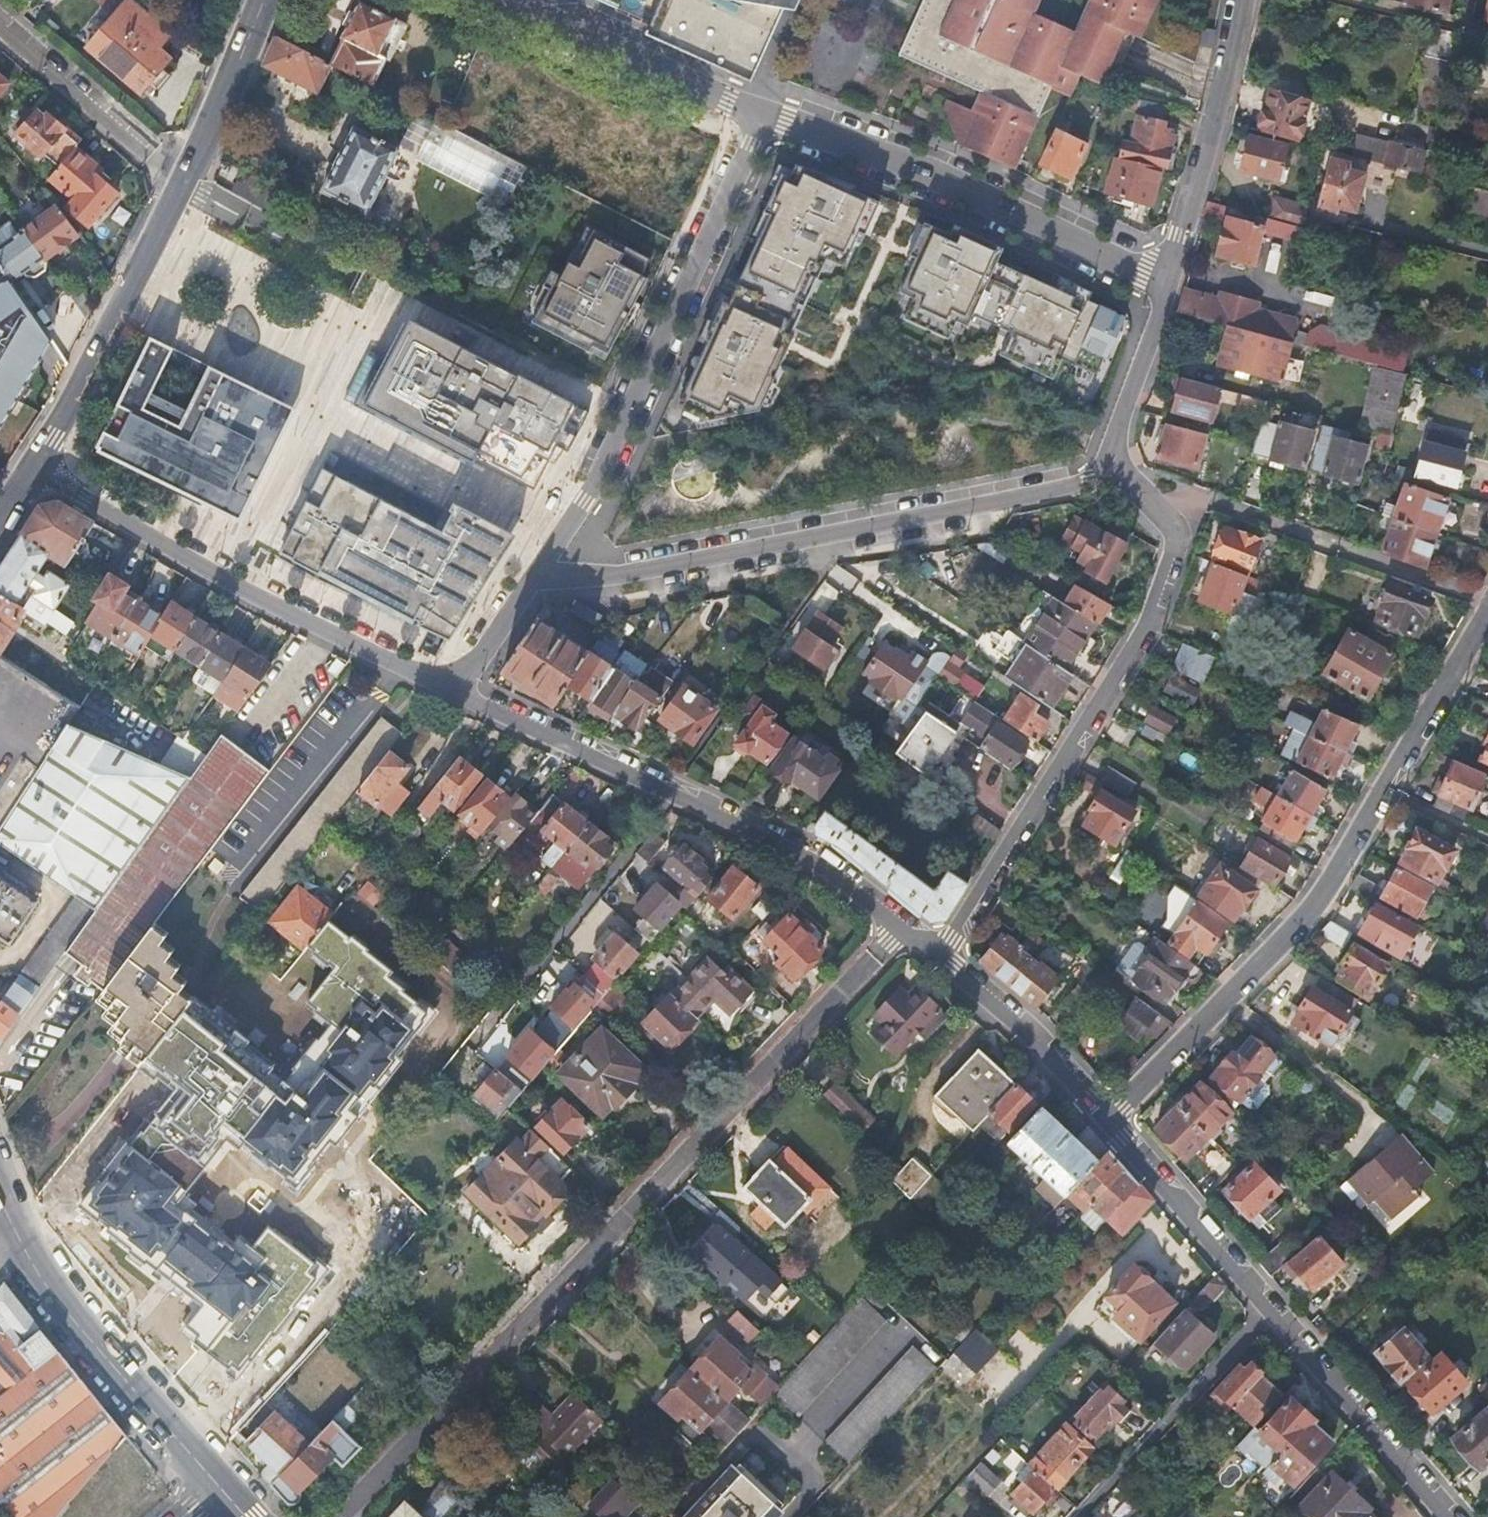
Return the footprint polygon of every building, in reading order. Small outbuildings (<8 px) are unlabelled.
[(141,95),(150,85),(157,91),(169,75),(163,70),(171,59),(159,49),(171,34),(132,0),(129,0),(87,48),(141,95)] [(750,68),(759,49),(781,0),(598,0),(750,68)] [(956,144),(957,145),(959,146),(989,161),(1016,173),(1054,90),(1071,98),(1082,77),(1100,86),(1124,33),(1139,40),(1157,0),(1089,0),(1074,34),(1033,14),(1039,0),(923,0),(898,54),(981,92),(972,111),(956,144)] [(1409,5),(1448,13),(1451,0),(1410,0),(1409,5)] [(353,77),(372,87),(385,59),(380,54),(397,20),(361,2),(330,65),(336,69),(351,76),(353,77)] [(380,54),(385,59),(389,60),(407,25),(397,20),(380,54)] [(1456,64),(1462,35),(1433,28),(1426,56),(1452,63),(1456,64)] [(1198,48),(1212,50),(1216,34),(1213,33),(1202,31),(1198,48)] [(330,65),(277,38),(273,49),(266,65),(316,92),(330,65)] [(1450,74),(1452,63),(1426,56),(1423,69),(1450,74)] [(351,76),(336,69),(324,92),(341,101),(353,77),(351,76)] [(1261,133),(1298,143),(1308,104),(1272,94),(1261,133)] [(1139,99),(1122,95),(1118,104),(1136,108),(1139,99)] [(941,105),(956,144),(972,111),(945,99),(941,105)] [(43,154),(59,168),(76,149),(77,147),(62,133),(63,130),(44,113),(42,116),(35,112),(16,136),(38,156),(43,154)] [(1161,169),(1164,170),(1172,138),(1162,134),(1165,123),(1138,118),(1131,143),(1125,142),(1121,159),(1161,169)] [(451,127),(434,119),(414,159),(503,203),(523,163),(518,160),(451,127)] [(519,124),(514,131),(526,136),(529,128),(519,124)] [(397,150),(354,128),(320,190),(366,212),(397,150)] [(1063,166),(1077,174),(1089,147),(1059,133),(1045,166),(1058,173),(1063,166)] [(1352,157),(1389,167),(1394,146),(1358,136),(1352,157)] [(1250,138),(1243,172),(1277,182),(1287,147),(1250,138)] [(1389,167),(1405,171),(1420,175),(1425,155),(1394,146),(1389,167)] [(59,168),(49,179),(73,201),(67,209),(87,227),(118,195),(94,171),(87,166),(90,161),(76,149),(59,168)] [(1161,169),(1121,159),(1116,158),(1108,194),(1152,208),(1161,169)] [(1333,160),(1320,210),(1332,213),(1333,206),(1355,212),(1364,175),(1344,169),(1344,163),(1333,160)] [(87,166),(94,171),(98,168),(90,161),(87,166)] [(855,187),(796,165),(790,178),(781,175),(764,213),(769,215),(728,305),(722,303),(706,339),(708,340),(677,407),(683,410),(681,417),(681,419),(681,421),(682,422),(683,423),(684,424),(686,424),(688,424),(689,424),(759,411),(792,337),(784,333),(810,276),(817,279),(826,259),(843,266),(854,242),(860,244),(878,204),(853,192),(855,187)] [(1074,181),(1077,174),(1063,166),(1058,173),(1074,181)] [(1477,190),(1460,186),(1456,205),(1473,209),(1477,190)] [(1473,209),(1487,213),(1487,193),(1477,190),(1473,209)] [(1304,230),(1309,215),(1311,207),(1279,199),(1273,221),(1304,230)] [(1304,230),(1273,221),(1211,204),(1207,221),(1226,226),(1218,260),(1252,268),(1265,226),(1295,234),(1304,230)] [(56,207),(22,231),(42,259),(78,235),(56,207)] [(25,278),(33,279),(44,273),(45,263),(42,259),(22,231),(14,219),(0,228),(0,269),(9,282),(22,273),(25,278)] [(1000,355),(1052,379),(1062,359),(1096,375),(1103,359),(1105,360),(1125,318),(1088,301),(1092,294),(1055,275),(1050,287),(996,263),(1002,249),(954,226),(950,236),(924,224),(905,265),(911,268),(900,292),(910,297),(901,317),(948,339),(956,321),(967,326),(972,315),(1010,333),(1000,355)] [(591,346),(607,354),(646,279),(641,276),(649,260),(593,230),(574,266),(568,263),(561,277),(551,271),(543,286),(549,289),(532,322),(588,352),(591,346)] [(8,414),(7,413),(24,384),(25,385),(37,364),(49,344),(49,342),(8,284),(6,280),(4,281),(0,284),(0,428),(8,414)] [(1185,293),(1179,315),(1229,328),(1289,344),(1293,332),(1295,323),(1256,312),(1257,305),(1218,295),(1217,301),(1185,293)] [(405,343),(416,323),(409,320),(381,373),(388,376),(397,359),(400,361),(409,345),(405,343)] [(510,373),(416,323),(405,343),(409,345),(400,361),(397,359),(388,376),(381,373),(362,410),(470,467),(475,459),(527,487),(542,459),(548,462),(556,447),(567,453),(589,412),(518,375),(515,381),(508,377),(510,373)] [(1289,344),(1229,328),(1220,368),(1279,384),(1289,344)] [(1376,368),(1405,375),(1411,351),(1323,328),(1308,335),(1305,348),(1377,365),(1376,368)] [(1293,332),(1289,344),(1305,348),(1308,335),(1293,332)] [(116,405),(93,450),(239,522),(283,434),(270,427),(282,403),(208,367),(186,411),(178,427),(142,409),(150,393),(172,349),(149,338),(120,396),(135,403),(130,412),(116,405)] [(362,410),(381,373),(372,368),(353,405),(362,410)] [(1392,434),(1407,375),(1405,375),(1376,368),(1360,425),(1381,431),(1392,434)] [(1266,401),(1182,380),(1174,410),(1213,422),(1219,396),(1230,400),(1229,405),(1262,414),(1266,401)] [(186,411),(150,393),(142,409),(178,427),(186,411)] [(120,396),(116,405),(130,412),(135,403),(120,396)] [(1253,449),(1252,453),(1271,459),(1270,462),(1302,471),(1314,429),(1282,421),(1279,431),(1267,426),(1275,404),(1266,401),(1262,414),(1255,443),(1253,449)] [(1208,430),(1169,419),(1157,459),(1196,470),(1208,430)] [(1375,465),(1380,448),(1376,447),(1320,431),(1309,468),(1355,481),(1361,462),(1375,465)] [(1395,434),(1392,434),(1381,431),(1376,447),(1380,448),(1391,451),(1395,434)] [(1419,474),(1457,486),(1466,458),(1463,456),(1466,443),(1432,433),(1419,474)] [(427,629),(446,639),(495,564),(452,537),(344,481),(349,471),(340,466),(335,476),(322,469),(280,553),(412,623),(414,620),(428,627),(427,629)] [(1394,518),(1435,533),(1447,499),(1406,485),(1394,518)] [(73,555),(94,523),(60,502),(41,505),(31,520),(22,535),(59,559),(102,587),(109,578),(73,555)] [(468,507),(452,537),(495,564),(497,565),(515,536),(468,507)] [(1109,582),(1134,536),(1112,525),(1107,534),(1078,518),(1066,543),(1087,553),(1083,562),(1090,565),(1087,572),(1109,582)] [(1424,567),(1435,533),(1394,518),(1382,552),(1424,567)] [(1228,529),(1215,560),(1246,572),(1259,542),(1228,529)] [(22,535),(1,568),(0,568),(0,649),(10,634),(16,622),(15,619),(21,609),(43,624),(48,617),(66,631),(72,620),(54,608),(70,582),(53,571),(59,559),(22,535)] [(1264,639),(1283,591),(1213,564),(1199,602),(1232,616),(1228,626),(1264,639)] [(136,600),(137,598),(124,591),(126,586),(110,576),(109,578),(102,587),(95,598),(100,601),(87,622),(112,638),(136,600)] [(1390,585),(1376,623),(1417,636),(1425,618),(1427,618),(1433,601),(1390,585)] [(1065,605),(1097,624),(1109,604),(1076,586),(1065,605)] [(1048,595),(1017,637),(1023,641),(1028,645),(1065,669),(1077,653),(1086,659),(1096,643),(1088,636),(1094,625),(1097,624),(1065,605),(1048,595)] [(145,646),(163,618),(136,600),(112,638),(139,655),(145,646)] [(570,611),(595,627),(602,617),(576,601),(570,611)] [(175,650),(196,619),(172,603),(163,618),(145,646),(168,661),(175,650)] [(199,666),(219,633),(196,619),(175,650),(199,666)] [(570,684),(589,654),(536,620),(504,669),(558,703),(570,684)] [(1373,629),(1365,640),(1348,631),(1324,676),(1367,702),(1393,657),(1390,654),(1398,642),(1373,629)] [(796,648),(826,668),(831,657),(835,659),(840,651),(806,630),(796,648)] [(223,681),(243,648),(219,633),(199,666),(223,681)] [(0,649),(0,655),(79,707),(88,694),(61,677),(45,656),(10,634),(0,649)] [(923,696),(937,675),(926,666),(930,661),(914,655),(910,660),(901,653),(888,643),(864,675),(872,681),(869,685),(894,703),(898,698),(902,702),(905,697),(917,705),(923,696)] [(1204,684),(1216,657),(1185,644),(1174,669),(1204,684)] [(1065,669),(1028,645),(1005,679),(1050,709),(1074,675),(1065,669)] [(243,648),(223,681),(215,692),(238,706),(240,707),(270,666),(243,648)] [(914,655),(905,648),(901,653),(910,660),(914,655)] [(968,654),(960,648),(941,678),(955,687),(964,673),(959,669),(968,654)] [(613,669),(589,654),(570,684),(593,699),(613,669)] [(21,758),(38,770),(67,725),(79,707),(0,655),(0,790),(21,758)] [(631,669),(618,662),(613,669),(593,699),(588,707),(610,720),(616,712),(637,683),(626,677),(631,669)] [(215,692),(223,681),(199,666),(190,680),(214,695),(215,692)] [(637,683),(642,676),(631,669),(626,677),(637,683)] [(1154,673),(1148,683),(1171,697),(1178,684),(1155,670),(1154,673)] [(955,687),(974,700),(984,687),(964,673),(955,687)] [(640,728),(647,719),(662,699),(637,683),(616,712),(640,728)] [(686,686),(663,718),(693,740),(715,709),(686,686)] [(751,749),(772,765),(794,735),(791,735),(771,721),(778,712),(755,696),(745,711),(753,718),(737,741),(749,751),(751,749)] [(923,696),(917,705),(925,710),(956,732),(962,724),(959,722),(923,696)] [(1021,696),(1006,718),(1037,740),(1048,724),(1033,714),(1038,706),(1021,696)] [(974,700),(959,722),(962,724),(969,730),(970,727),(987,739),(983,746),(1012,765),(1027,742),(999,722),(1002,719),(974,700)] [(1345,752),(1346,753),(1360,724),(1325,707),(1311,736),(1345,752)] [(907,737),(895,753),(902,758),(926,775),(956,732),(925,710),(907,737)] [(1149,725),(1170,737),(1179,724),(1158,712),(1149,725)] [(626,746),(643,754),(660,727),(647,719),(640,728),(626,746)] [(388,752),(401,736),(382,720),(239,898),(260,916),(355,795),(388,752)] [(95,909),(187,778),(67,725),(38,770),(10,813),(0,829),(0,843),(77,896),(95,909)] [(223,833),(271,768),(220,731),(204,754),(187,778),(95,909),(64,952),(81,963),(75,975),(88,986),(92,982),(104,991),(156,921),(223,833)] [(794,735),(772,765),(778,770),(776,773),(793,784),(796,780),(819,798),(840,769),(794,735)] [(1330,786),(1346,753),(1345,752),(1311,736),(1295,767),(1330,786)] [(1129,753),(1152,767),(1159,752),(1137,739),(1129,753)] [(410,769),(388,752),(355,795),(388,821),(410,794),(398,785),(410,769)] [(38,770),(21,758),(0,790),(0,806),(10,813),(38,770)] [(480,777),(459,760),(419,809),(430,818),(444,802),(454,809),(480,777)] [(1487,775),(1455,761),(1435,808),(1465,821),(1471,808),(1474,809),(1487,775)] [(1106,785),(1129,798),(1136,783),(1110,768),(1100,781),(1106,785)] [(1100,781),(1082,770),(1074,783),(1097,797),(1101,791),(1106,785),(1100,781)] [(1277,795),(1311,816),(1326,790),(1293,771),(1277,795)] [(509,800),(486,782),(460,815),(472,825),(468,831),(478,838),(487,828),(509,800)] [(1291,852),(1311,816),(1277,795),(1264,788),(1254,802),(1267,810),(1261,822),(1265,824),(1259,833),(1291,852)] [(1101,791),(1097,797),(1091,808),(1087,807),(1078,821),(1115,844),(1134,812),(1101,791)] [(509,800),(487,828),(504,841),(501,844),(510,851),(533,823),(538,816),(529,809),(532,805),(516,792),(509,800)] [(591,823),(555,795),(538,816),(533,823),(558,842),(544,859),(555,868),(591,823)] [(815,828),(817,835),(835,843),(876,876),(931,921),(944,920),(966,887),(946,872),(934,889),(827,811),(815,828)] [(971,826),(994,844),(1002,831),(980,815),(971,826)] [(610,838),(591,823),(555,868),(538,888),(557,903),(573,884),(576,886),(580,881),(591,869),(596,874),(615,851),(605,843),(610,838)] [(655,830),(637,851),(650,862),(668,839),(655,830)] [(1435,882),(1432,886),(1445,893),(1450,883),(1439,876),(1452,849),(1416,831),(1409,844),(1410,847),(1401,864),(1435,882)] [(619,846),(610,838),(605,843),(615,851),(619,846)] [(1261,878),(1274,886),(1289,859),(1259,841),(1243,867),(1261,878)] [(701,892),(713,878),(704,871),(707,866),(700,860),(702,857),(685,842),(664,868),(671,873),(698,896),(701,892)] [(1261,878),(1243,867),(1228,857),(1201,897),(1234,921),(1255,891),(1253,890),(1261,878)] [(723,880),(716,875),(713,878),(701,892),(733,919),(761,885),(736,865),(723,880)] [(1432,886),(1398,868),(1382,897),(1415,916),(1432,886)] [(586,885),(596,874),(591,869),(580,881),(586,885)] [(634,903),(662,927),(666,923),(672,927),(684,912),(698,896),(671,873),(662,885),(658,882),(652,889),(648,887),(634,903)] [(9,945),(39,903),(0,875),(0,938),(9,945)] [(1382,889),(1359,876),(1351,889),(1375,902),(1382,889)] [(335,914),(341,905),(327,892),(318,901),(300,885),(273,918),(307,948),(324,926),(335,914)] [(39,988),(64,952),(95,909),(77,896),(20,974),(39,988)] [(999,900),(990,916),(1013,932),(1023,917),(999,900)] [(1206,954),(1228,921),(1198,900),(1166,947),(1186,960),(1194,946),(1206,954)] [(1418,926),(1380,905),(1377,908),(1373,910),(1369,916),(1369,922),(1362,935),(1401,957),(1418,926)] [(307,948),(284,976),(281,980),(302,996),(355,931),(335,914),(324,926),(307,948)] [(791,914),(776,929),(767,940),(785,957),(779,963),(795,978),(823,948),(809,936),(799,927),(802,924),(791,914)] [(806,919),(802,924),(799,927),(809,936),(816,928),(806,919)] [(1352,933),(1331,920),(1321,932),(1344,946),(1352,933)] [(168,931),(156,921),(104,991),(95,1003),(106,1010),(101,1017),(112,1026),(107,1034),(118,1041),(112,1050),(137,1071),(194,999),(182,989),(186,982),(175,974),(180,965),(169,957),(175,949),(164,939),(168,931)] [(767,940),(776,929),(769,922),(760,933),(767,940)] [(613,987),(634,962),(641,953),(614,931),(600,947),(603,951),(596,958),(597,962),(588,973),(609,991),(613,987)] [(1010,985),(1031,956),(1043,939),(1032,931),(1025,942),(1021,941),(1018,944),(1009,935),(1008,937),(1003,934),(981,962),(983,964),(1010,985)] [(1199,974),(1201,970),(1186,960),(1166,947),(1152,937),(1147,946),(1153,951),(1128,990),(1141,999),(1147,990),(1166,1003),(1186,975),(1191,979),(1196,978),(1199,974)] [(1368,997),(1388,965),(1355,944),(1344,961),(1346,964),(1337,978),(1368,997)] [(434,945),(429,952),(426,954),(461,983),(468,974),(434,945)] [(1022,994),(1037,1006),(1059,979),(1053,974),(1054,972),(1043,963),(1040,963),(1031,956),(1010,985),(1022,994)] [(711,958),(672,997),(697,1021),(716,1000),(734,1015),(756,991),(731,969),(727,973),(711,958)] [(1068,978),(1077,988),(1096,968),(1083,959),(1068,978)] [(1139,1038),(1159,1012),(1141,999),(1128,990),(1104,974),(1096,968),(1077,988),(1076,990),(1088,998),(1095,987),(1128,1010),(1119,1023),(1139,1038)] [(595,1007),(609,991),(588,973),(578,984),(576,983),(570,988),(567,987),(554,1005),(580,1026),(588,1016),(595,1007)] [(39,988),(20,974),(0,1002),(0,1042),(39,988)] [(1355,997),(1320,975),(1300,1007),(1303,1009),(1294,1023),(1330,1046),(1349,1014),(1348,1011),(1355,997)] [(604,1016),(618,1029),(631,1015),(624,1007),(627,1001),(613,987),(609,991),(595,1007),(604,1016)] [(917,987),(908,997),(900,990),(875,1016),(882,1023),(874,1032),(896,1055),(922,1028),(929,1034),(946,1015),(917,987)] [(673,1047),(698,1022),(697,1021),(672,997),(647,1022),(673,1047)] [(595,1007),(588,1016),(598,1024),(604,1016),(595,1007)] [(524,1092),(541,1072),(548,1064),(559,1051),(533,1030),(517,1050),(520,1051),(502,1074),(524,1092)] [(643,1067),(604,1031),(563,1072),(600,1111),(610,1101),(615,1106),(635,1087),(629,1081),(643,1067)] [(1281,1051),(1259,1034),(1255,1038),(1252,1038),(1236,1058),(1232,1054),(1212,1079),(1241,1103),(1260,1078),(1259,1074),(1261,1072),(1269,1079),(1279,1065),(1271,1059),(1274,1055),(1276,1057),(1281,1051)] [(983,1120),(1016,1084),(978,1048),(939,1091),(977,1126),(983,1120)] [(559,1051),(548,1064),(553,1067),(564,1055),(559,1051)] [(1271,1059),(1279,1065),(1282,1062),(1276,1057),(1274,1055),(1271,1059)] [(362,1088),(338,1068),(328,1080),(352,1100),(362,1088)] [(497,1124),(511,1108),(524,1092),(502,1074),(498,1071),(478,1095),(480,1098),(475,1106),(497,1124)] [(837,1084),(826,1097),(863,1131),(873,1120),(837,1084)] [(1037,1103),(1016,1084),(983,1120),(1004,1139),(1037,1103)] [(1201,1084),(1179,1106),(1209,1134),(1230,1112),(1201,1084)] [(977,1126),(939,1091),(935,1096),(972,1131),(977,1126)] [(137,1110),(118,1094),(85,1136),(104,1152),(125,1125),(137,1110)] [(565,1101),(540,1127),(565,1152),(589,1126),(565,1101)] [(1076,1138),(1041,1105),(1007,1143),(1046,1179),(1053,1186),(1066,1197),(1069,1193),(1109,1150),(1089,1127),(1087,1125),(1076,1138)] [(1209,1134),(1179,1106),(1155,1130),(1186,1159),(1209,1134)] [(574,1169),(535,1132),(522,1145),(518,1142),(501,1160),(494,1154),(487,1151),(480,1152),(476,1157),(475,1163),(476,1169),(483,1177),(484,1178),(469,1193),(521,1243),(536,1228),(535,1226),(549,1211),(551,1213),(571,1190),(563,1182),(574,1169)] [(1384,1157),(1386,1160),(1373,1170),(1369,1165),(1352,1181),(1373,1205),(1380,1199),(1395,1217),(1420,1196),(1416,1189),(1434,1174),(1404,1139),(1384,1157)] [(786,1146),(771,1161),(775,1167),(790,1150),(786,1146)] [(775,1167),(771,1161),(745,1188),(762,1205),(776,1218),(784,1227),(803,1207),(826,1183),(790,1150),(775,1167)] [(1117,1159),(1109,1150),(1069,1193),(1087,1210),(1094,1204),(1126,1169),(1117,1159)] [(913,1157),(903,1169),(891,1181),(910,1199),(932,1176),(913,1157)] [(355,1221),(394,1260),(430,1217),(373,1160),(370,1163),(348,1190),(316,1230),(335,1244),(355,1221)] [(1285,1209),(1275,1198),(1281,1190),(1256,1165),(1229,1195),(1254,1220),(1260,1214),(1272,1224),(1285,1209)] [(1135,1180),(1126,1169),(1094,1204),(1108,1218),(1139,1185),(1135,1180)] [(932,1176),(910,1199),(922,1209),(944,1187),(932,1176)] [(1053,1186),(1046,1179),(1041,1185),(1048,1191),(1053,1186)] [(830,1188),(826,1183),(803,1207),(809,1211),(830,1188)] [(1154,1201),(1139,1185),(1108,1218),(1123,1233),(1154,1201)] [(776,1218),(762,1205),(756,1213),(768,1225),(776,1218)] [(555,1216),(551,1213),(549,1211),(535,1226),(536,1228),(541,1232),(555,1216)] [(1007,1242),(1017,1250),(1034,1232),(1016,1216),(1008,1224),(1015,1232),(1007,1242)] [(1320,1236),(1294,1258),(1289,1262),(1326,1304),(1364,1272),(1351,1259),(1344,1264),(1320,1236)] [(1260,1264),(1272,1277),(1289,1262),(1294,1258),(1281,1243),(1260,1264)] [(1141,1340),(1174,1304),(1150,1281),(1150,1273),(1143,1266),(1137,1267),(1135,1265),(1107,1294),(1121,1308),(1116,1316),(1121,1320),(1117,1327),(1131,1340),(1135,1336),(1141,1340)] [(763,1273),(752,1284),(773,1303),(783,1292),(763,1273)] [(172,1279),(189,1293),(193,1289),(175,1274),(172,1279)] [(1224,1284),(1216,1274),(1190,1302),(1196,1308),(1203,1307),(1224,1284)] [(9,1516),(55,1516),(82,1487),(125,1438),(55,1350),(0,1284),(0,1324),(3,1326),(0,1330),(0,1378),(8,1384),(0,1392),(0,1499),(9,1516)] [(329,1334),(362,1296),(349,1284),(285,1355),(261,1335),(258,1338),(216,1389),(253,1420),(277,1393),(329,1334)] [(799,1367),(779,1388),(772,1395),(799,1419),(886,1324),(861,1300),(799,1367)] [(758,1329),(738,1309),(723,1325),(744,1344),(758,1329)] [(1201,1325),(1184,1309),(1155,1342),(1165,1351),(1185,1369),(1215,1337),(1213,1335),(1201,1325)] [(1201,1325),(1213,1335),(1217,1330),(1206,1320),(1201,1325)] [(191,1322),(159,1361),(170,1373),(185,1390),(220,1347),(191,1322)] [(978,1327),(955,1351),(976,1373),(1000,1348),(994,1342),(978,1327)] [(1376,1353),(1401,1381),(1427,1358),(1404,1330),(1376,1353)] [(721,1337),(692,1368),(727,1401),(739,1386),(761,1407),(772,1395),(779,1388),(766,1376),(768,1374),(759,1365),(751,1372),(733,1355),(736,1351),(721,1337)] [(1155,1342),(1150,1347),(1160,1357),(1165,1351),(1155,1342)] [(824,1443),(849,1465),(938,1370),(912,1348),(824,1443)] [(1414,1397),(1418,1396),(1433,1413),(1468,1384),(1446,1356),(1410,1385),(1412,1388),(1410,1391),(1414,1397)] [(1255,1425),(1284,1393),(1250,1361),(1244,1368),(1239,1374),(1234,1369),(1212,1394),(1219,1401),(1214,1410),(1222,1417),(1234,1405),(1255,1425)] [(1239,1374),(1244,1368),(1239,1363),(1234,1369),(1239,1374)] [(727,1401),(692,1368),(663,1400),(678,1415),(682,1412),(687,1417),(676,1429),(694,1446),(704,1434),(699,1428),(704,1424),(725,1446),(742,1428),(748,1421),(727,1401)] [(1070,1420),(1092,1441),(1105,1426),(1115,1416),(1118,1419),(1131,1406),(1105,1383),(1070,1420)] [(608,1422),(575,1392),(552,1415),(543,1407),(530,1421),(558,1447),(566,1455),(579,1441),(596,1442),(600,1446),(595,1452),(599,1453),(611,1439),(608,1438),(612,1433),(605,1427),(608,1422)] [(271,1486),(289,1505),(292,1502),(298,1502),(302,1498),(304,1493),(303,1489),(334,1457),(343,1467),(362,1448),(346,1433),(360,1418),(356,1413),(362,1403),(354,1397),(311,1443),(271,1486)] [(1313,1422),(1315,1420),(1291,1397),(1260,1430),(1264,1433),(1282,1450),(1286,1453),(1313,1422)] [(261,1475),(271,1486),(311,1443),(277,1411),(249,1444),(270,1463),(261,1475)] [(1454,1440),(1479,1468),(1487,1461),(1487,1412),(1454,1440)] [(1115,1416),(1105,1426),(1109,1429),(1118,1419),(1115,1416)] [(558,1447),(530,1421),(518,1434),(546,1460),(558,1447)] [(1332,1441),(1313,1422),(1286,1453),(1282,1450),(1271,1463),(1283,1475),(1292,1483),(1332,1441)] [(1034,1469),(1055,1487),(1091,1448),(1067,1423),(1029,1464),(1034,1469)] [(1282,1450),(1264,1433),(1250,1449),(1264,1462),(1268,1466),(1271,1463),(1282,1450)] [(546,1460),(518,1434),(507,1445),(534,1473),(546,1460)] [(566,1455),(580,1468),(595,1452),(600,1446),(596,1442),(579,1441),(566,1455)] [(621,1450),(613,1459),(622,1468),(629,1474),(636,1465),(621,1450)] [(1024,1470),(1029,1464),(1015,1450),(1010,1456),(1024,1470)] [(980,1462),(970,1473),(990,1493),(1000,1481),(980,1462)] [(784,1508),(735,1463),(685,1516),(776,1516),(784,1508)] [(1268,1466),(1264,1471),(1276,1482),(1283,1475),(1271,1463),(1268,1466)] [(1015,1478),(1020,1484),(1034,1469),(1029,1464),(1024,1470),(1015,1478)] [(622,1468),(613,1478),(638,1500),(647,1491),(629,1474),(622,1468)] [(1052,1490),(1055,1487),(1034,1469),(1020,1484),(1013,1492),(1015,1494),(1012,1499),(1025,1511),(1028,1508),(1032,1512),(1044,1499),(1049,1502),(1055,1494),(1052,1490)] [(1302,1506),(1312,1516),(1375,1516),(1368,1510),(1371,1507),(1334,1471),(1302,1506)] [(588,1505),(601,1516),(622,1516),(638,1500),(613,1478),(588,1505)] [(446,1490),(443,1492),(450,1500),(453,1497),(446,1490)] [(458,1502),(453,1497),(450,1500),(443,1492),(420,1515),(406,1500),(389,1516),(444,1516),(458,1502)] [(1102,1510),(1112,1516),(1126,1516),(1130,1512),(1111,1498),(1102,1510)]
